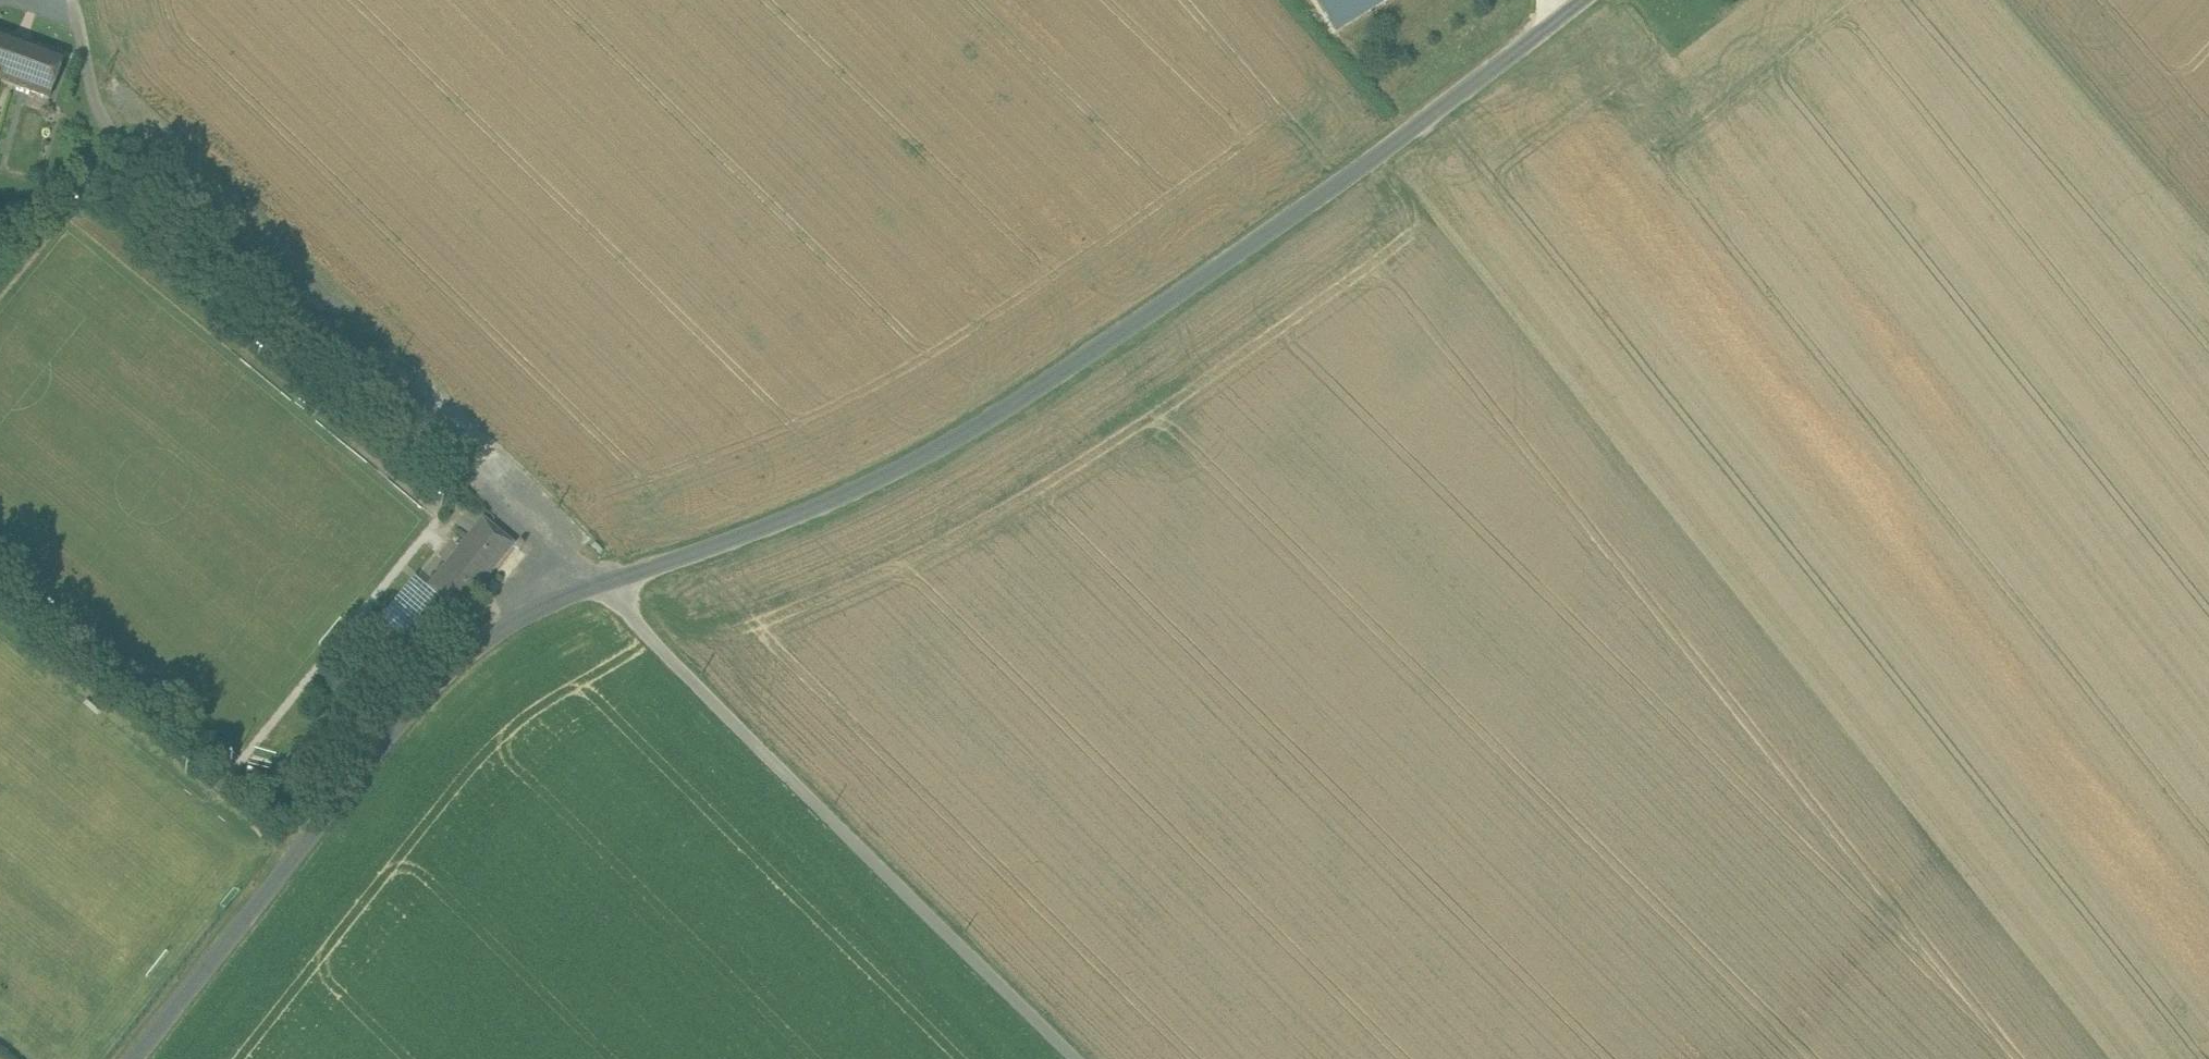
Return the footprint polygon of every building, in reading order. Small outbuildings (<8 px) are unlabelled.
[(0,33),(0,81),(50,99),(65,57),(0,33)] [(483,521),(449,562),(454,566),(488,525),(483,521)] [(488,525),(454,566),(449,562),(429,587),(440,597),(459,612),(513,545),(488,525)] [(407,637),(440,597),(429,587),(414,576),(381,616),(407,637)]
